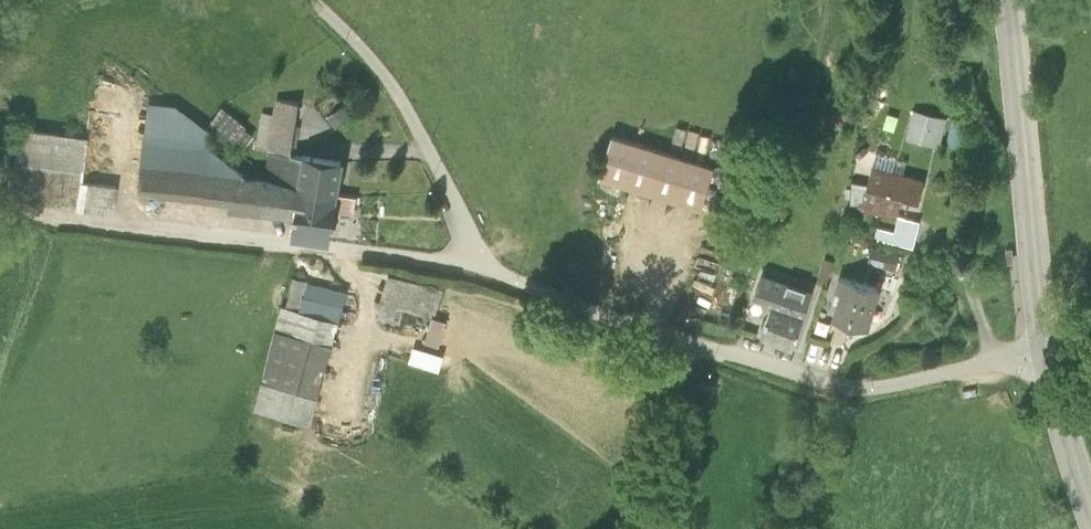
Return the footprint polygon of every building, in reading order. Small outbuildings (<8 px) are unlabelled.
[(127,195),(283,221),(283,213),(288,158),(296,105),(275,100),(271,115),(262,115),(255,151),(268,155),(265,182),(245,178),(209,150),(207,136),(204,134),(170,107),(144,105),(127,195)] [(942,145),(949,115),(915,106),(908,137),(942,145)] [(223,108),(204,134),(207,136),(239,154),(252,136),(223,108)] [(9,204),(114,220),(116,190),(79,186),(86,142),(16,133),(9,204)] [(716,166),(611,134),(597,182),(701,213),(716,166)] [(334,218),(341,165),(288,158),(283,213),(334,218)] [(930,178),(872,166),(862,212),(920,224),(930,178)] [(330,248),(334,218),(283,213),(283,221),(285,243),(330,248)] [(828,317),(869,330),(882,290),(840,277),(828,317)] [(442,294),(384,279),(376,320),(400,329),(405,312),(430,319),(422,345),(437,350),(444,324),(435,321),(442,294)] [(774,305),(764,338),(799,349),(816,295),(765,279),(759,300),(774,305)] [(253,413),(308,431),(339,296),(290,281),(272,332),(253,413)] [(441,374),(445,356),(414,348),(409,365),(441,374)]
